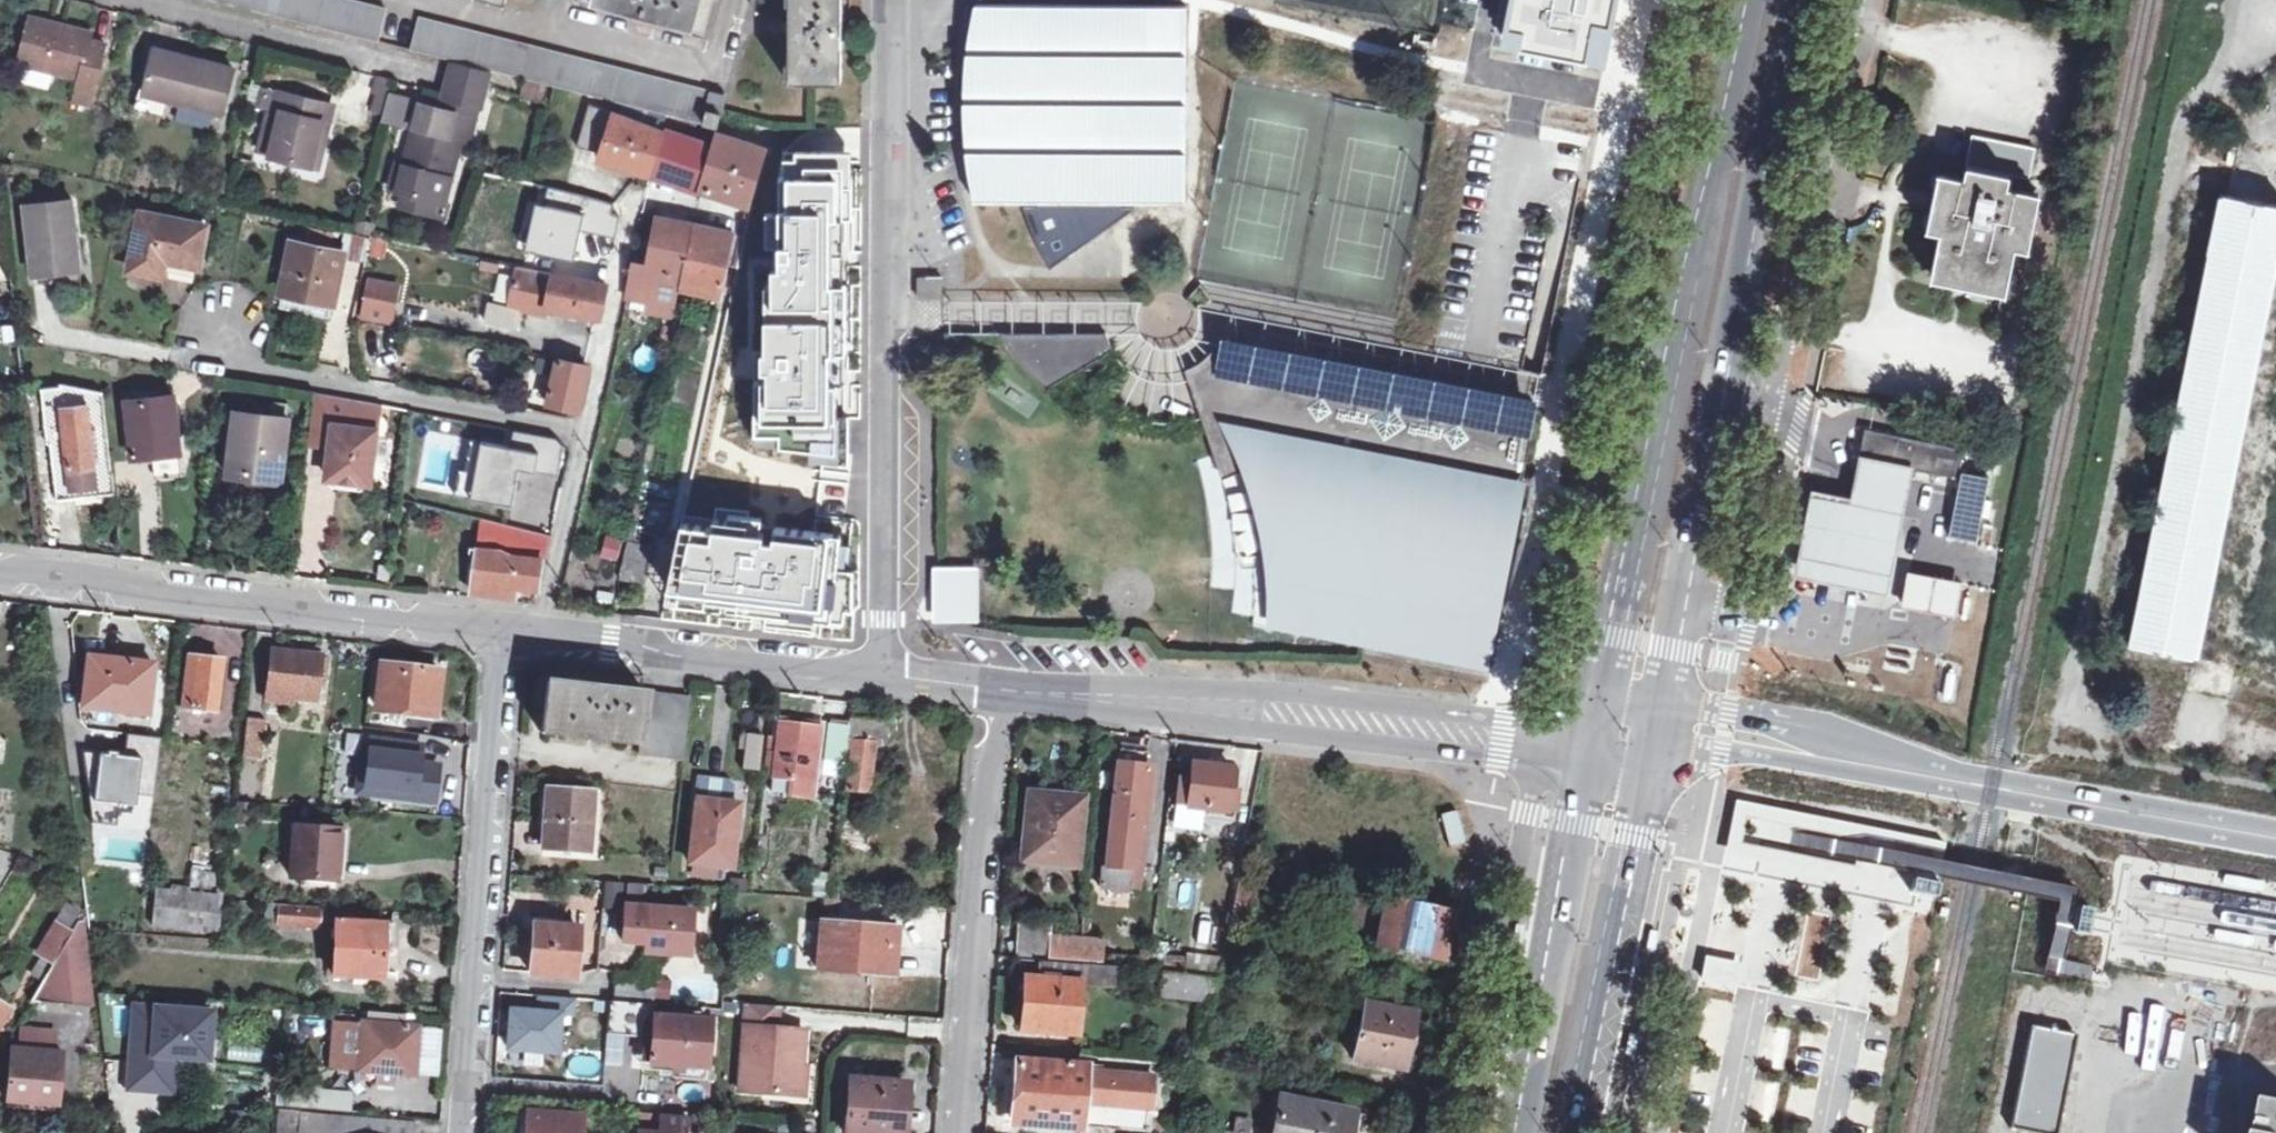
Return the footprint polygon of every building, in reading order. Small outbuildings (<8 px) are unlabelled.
[(341,0),(206,0),(380,43),(388,12),(341,0)] [(706,29),(713,0),(586,0),(706,29)] [(790,40),(790,82),(840,82),(841,0),(790,0),(790,40)] [(1494,36),(1606,61),(1618,0),(1501,0),(1494,36)] [(1187,2),(974,1),(965,60),(976,61),(974,141),(963,140),(972,199),(1038,201),(1038,206),(1022,206),(1022,210),(1048,266),(1139,207),(1121,206),(1122,200),(1185,202),(1187,2)] [(91,35),(29,19),(19,63),(79,81),(73,106),(91,110),(106,46),(90,42),(91,35)] [(727,96),(420,20),(412,53),(719,128),(727,96)] [(153,51),(143,94),(227,115),(238,70),(153,51)] [(491,80),(452,70),(445,102),(483,112),(491,80)] [(393,80),(379,77),(374,94),(378,95),(375,111),(385,113),(389,95),(393,80)] [(332,106),(279,93),(275,109),(283,112),(271,155),(311,166),(321,121),(329,123),(332,106)] [(412,101),(389,95),(385,113),(383,121),(406,126),(412,101)] [(474,119),(423,104),(400,193),(443,204),(460,140),(469,142),(474,119)] [(664,134),(592,106),(579,147),(601,155),(600,160),(623,167),(652,176),(664,134)] [(317,168),(329,123),(321,121),(311,166),(317,168)] [(1970,131),(1965,163),(2010,171),(2027,173),(2032,141),(1970,131)] [(712,152),(664,134),(652,176),(700,191),(712,152)] [(765,149),(718,136),(712,152),(700,191),(749,207),(765,149)] [(862,156),(781,156),(780,215),(759,215),(758,238),(767,238),(768,270),(758,270),(757,353),(756,353),(756,383),(757,383),(757,446),(862,450),(862,156)] [(2236,186),(2143,633),(2213,648),(2266,380),(2275,342),(2275,165),(2248,159),(2242,184),(2236,186)] [(1962,177),(1941,172),(1932,230),(1940,232),(1932,271),(2006,284),(2013,243),(2023,244),(2034,188),(2007,184),(2010,171),(1965,163),(1962,177)] [(611,213),(613,205),(550,189),(546,204),(534,201),(523,246),(574,259),(581,230),(615,238),(620,216),(611,213)] [(80,269),(71,200),(24,206),(34,276),(80,269)] [(205,228),(141,213),(129,271),(159,277),(162,260),(197,268),(205,228)] [(683,291),(696,226),(659,219),(648,268),(635,267),(629,296),(655,301),(679,305),(683,291)] [(1853,226),(1848,225),(1844,240),(1850,241),(1853,226)] [(733,235),(696,226),(683,291),(719,296),(733,235)] [(350,233),(347,258),(362,260),(365,235),(350,233)] [(344,257),(294,244),(284,293),(335,303),(344,257)] [(546,272),(518,268),(516,266),(508,309),(537,315),(546,272)] [(558,274),(546,272),(537,315),(545,316),(547,309),(599,320),(607,285),(558,274)] [(940,275),(917,275),(918,298),(941,298),(940,275)] [(405,294),(377,287),(369,322),(395,327),(405,294)] [(679,305),(655,301),(652,314),(677,318),(679,305)] [(1108,336),(1003,337),(1019,362),(1045,390),(1112,353),(1108,336)] [(1390,380),(1239,352),(1228,369),(1223,366),(1209,378),(1213,383),(1194,393),(1206,429),(1224,480),(1251,472),(1269,537),(1276,587),(1277,623),(1485,664),(1509,543),(1537,410),(1501,402),(1475,394),(1475,397),(1455,394),(1455,391),(1432,390),(1409,381),(1407,385),(1390,380)] [(589,369),(558,363),(549,407),(579,413),(584,390),(589,369)] [(113,495),(101,393),(62,385),(45,391),(45,424),(50,425),(55,498),(113,495)] [(180,398),(133,400),(135,458),(184,455),(180,398)] [(358,432),(362,406),(322,399),(315,450),(337,453),(341,430),(358,432)] [(706,405),(701,443),(732,447),(737,409),(706,405)] [(386,410),(362,406),(358,432),(341,430),(337,453),(333,482),(376,488),(386,410)] [(294,424),(243,415),(232,478),(283,487),(294,424)] [(1961,447),(1864,428),(1856,459),(1890,466),(1894,464),(1911,467),(1955,475),(1961,447)] [(564,453),(494,440),(485,491),(554,505),(564,453)] [(692,478),(720,484),(727,452),(699,446),(692,478)] [(1885,592),(1911,467),(1894,464),(1890,466),(1856,459),(1849,494),(1837,492),(1810,486),(1791,574),(1821,581),(1885,592)] [(719,522),(690,518),(669,621),(853,640),(854,524),(721,510),(719,522)] [(550,539),(483,521),(473,593),(516,597),(518,587),(540,590),(543,560),(547,561),(550,539)] [(649,574),(625,569),(617,605),(629,607),(642,610),(649,574)] [(1959,580),(1906,570),(1899,605),(1953,614),(1959,580)] [(972,579),(942,578),(943,611),(972,612),(972,579)] [(325,658),(275,653),(269,697),(319,702),(325,658)] [(154,668),(91,660),(85,705),(149,714),(154,668)] [(225,664),(191,660),(184,710),(219,714),(225,664)] [(1960,705),(1960,661),(1938,661),(1937,704),(1960,705)] [(441,671),(385,665),(380,709),(436,715),(441,671)] [(693,700),(551,685),(546,734),(641,747),(640,754),(685,761),(693,700)] [(891,722),(854,718),(852,728),(851,740),(856,741),(850,792),(872,794),(878,744),(889,745),(891,722)] [(270,722),(252,720),(247,757),(265,759),(270,722)] [(852,728),(833,726),(828,761),(848,763),(851,740),(852,728)] [(823,731),(782,727),(779,758),(770,757),(767,777),(816,784),(823,731)] [(742,731),(738,768),(757,770),(761,733),(742,731)] [(428,767),(430,747),(374,741),(372,758),(366,758),(362,794),(444,804),(447,769),(428,767)] [(1147,754),(1121,751),(1112,857),(1149,861),(1151,828),(1148,827),(1150,807),(1143,806),(1147,754)] [(135,805),(140,759),(100,754),(95,800),(135,805)] [(1235,768),(1195,764),(1193,780),(1181,778),(1178,807),(1230,813),(1235,768)] [(596,793),(551,790),(547,851),(592,854),(596,793)] [(1079,801),(1034,796),(1028,861),(1076,865),(1079,801)] [(1906,904),(1909,893),(1912,874),(1885,869),(1893,831),(1737,799),(1731,829),(1723,867),(1778,875),(1906,904)] [(742,807),(701,802),(693,866),(734,871),(742,807)] [(1454,809),(1440,814),(1451,843),(1465,838),(1454,809)] [(343,830),(299,826),(294,877),(340,881),(343,830)] [(1937,881),(1946,840),(1893,831),(1885,869),(1912,874),(1909,893),(1919,896),(1933,899),(1937,881)] [(1149,861),(1112,857),(1111,868),(1106,868),(1104,891),(1146,895),(1149,861)] [(618,885),(607,884),(605,910),(616,912),(618,885)] [(219,894),(156,889),(152,928),(216,934),(219,894)] [(1448,907),(1390,896),(1379,944),(1438,957),(1443,931),(1448,907)] [(320,910),(278,905),(276,925),(319,929),(320,910)] [(694,912),(627,908),(625,943),(648,944),(647,954),(691,957),(694,912)] [(94,1001),(84,918),(39,994),(94,1001)] [(895,928),(824,922),(820,969),(893,973),(895,928)] [(1019,922),(1015,960),(1048,963),(1049,958),(1100,963),(1102,941),(1050,935),(1050,924),(1019,922)] [(386,926),(340,924),(336,979),(384,980),(386,926)] [(580,931),(538,927),(534,974),(576,976),(580,931)] [(1646,953),(1656,955),(1660,932),(1650,930),(1646,953)] [(1740,938),(1711,933),(1706,957),(1735,963),(1740,938)] [(1184,951),(1182,967),(1213,970),(1215,955),(1184,951)] [(1048,963),(1015,960),(1014,975),(1026,976),(1023,1029),(1076,1033),(1081,984),(1112,986),(1115,967),(1048,963)] [(1220,977),(1163,972),(1161,997),(1216,1003),(1220,977)] [(617,1001),(656,1003),(657,977),(619,975),(617,1001)] [(573,1011),(573,999),(536,997),(535,1009),(558,1011),(573,1011)] [(617,1001),(613,1000),(611,1029),(656,1033),(654,1064),(709,1068),(712,1021),(657,1019),(657,1003),(656,1003),(617,1001)] [(1416,1012),(1368,1001),(1355,1058),(1404,1068),(1409,1043),(1416,1012)] [(780,1008),(748,1005),(742,1091),(802,1096),(806,1031),(779,1029),(780,1008)] [(555,1054),(558,1011),(535,1009),(504,1007),(501,1050),(555,1054)] [(218,1020),(140,1010),(131,1093),(153,1096),(157,1061),(211,1067),(218,1020)] [(406,1016),(372,1014),(371,1025),(365,1025),(362,1072),(416,1076),(419,1029),(405,1027),(406,1016)] [(2030,1027),(2012,1127),(2049,1132),(2059,1132),(2076,1036),(2030,1027)] [(1625,1054),(1634,1055),(1638,1031),(1629,1029),(1625,1054)] [(56,1036),(21,1034),(20,1049),(55,1051),(56,1036)] [(20,1049),(14,1049),(11,1101),(61,1104),(64,1052),(55,1051),(20,1049)] [(1085,1067),(1019,1061),(1014,1122),(1082,1128),(1083,1113),(1151,1119),(1153,1083),(1085,1078),(1085,1067)] [(852,1079),(848,1132),(895,1132),(898,1106),(905,1106),(906,1083),(852,1079)] [(290,1093),(279,1091),(278,1108),(351,1112),(352,1094),(323,1090),(323,1086),(297,1084),(290,1093)] [(1284,1097),(1277,1132),(1349,1132),(1353,1111),(1284,1097)] [(304,1112),(301,1131),(319,1132),(414,1132),(415,1121),(304,1112)] [(529,1115),(528,1132),(583,1132),(584,1118),(529,1115)] [(664,1117),(663,1132),(690,1132),(691,1119),(664,1117)] [(773,1120),(772,1132),(799,1132),(800,1122),(773,1120)] [(1191,1124),(1189,1132),(1235,1132),(1191,1124)]
